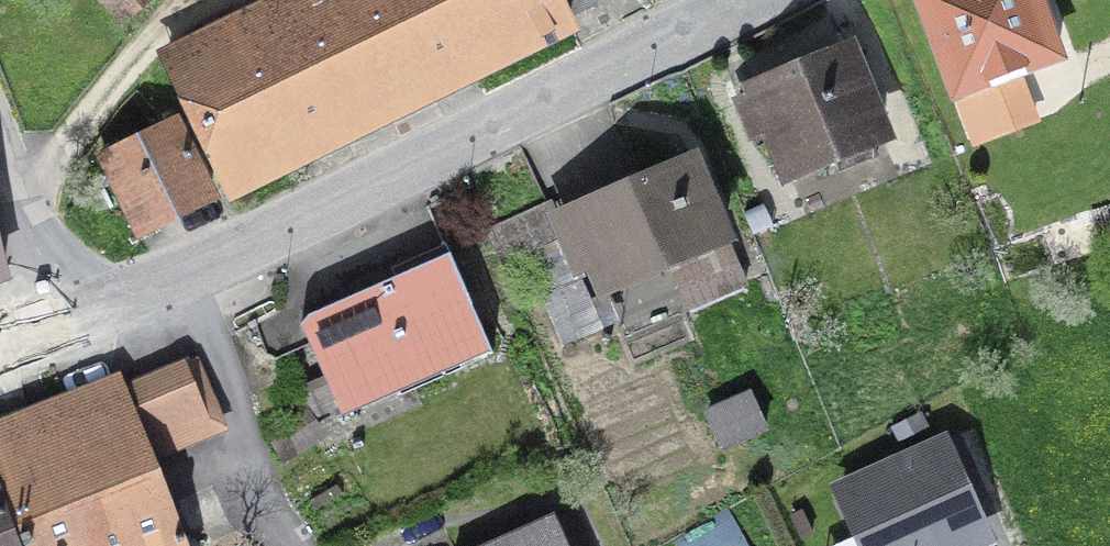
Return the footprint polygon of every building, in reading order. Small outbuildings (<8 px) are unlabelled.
[(147,0),(103,0),(121,22),(147,0)] [(331,0),(295,0),(166,62),(227,188),(386,111),(331,0)] [(386,111),(596,5),(594,0),(331,0),(386,111)] [(956,93),(1057,56),(1037,0),(921,0),(956,93)] [(788,172),(881,135),(847,53),(739,100),(754,136),(771,129),(788,172)] [(106,160),(140,230),(210,196),(177,126),(106,160)] [(607,201),(563,224),(583,271),(595,265),(602,281),(641,265),(643,271),(670,259),(692,310),(745,287),(688,161),(641,181),(641,190),(609,204),(607,201)] [(493,354),(449,254),(309,315),(301,324),(341,417),(401,394),(396,384),(456,358),(459,365),(493,354)] [(145,453),(209,427),(182,363),(120,389),(118,386),(0,428),(0,487),(21,545),(184,545),(145,453)] [(762,426),(749,396),(708,414),(721,444),(762,426)] [(947,448),(904,467),(889,460),(883,476),(841,495),(864,545),(989,545),(947,448)] [(0,487),(0,545),(21,545),(0,487)] [(480,545),(569,545),(552,509),(552,514),(480,545)]
